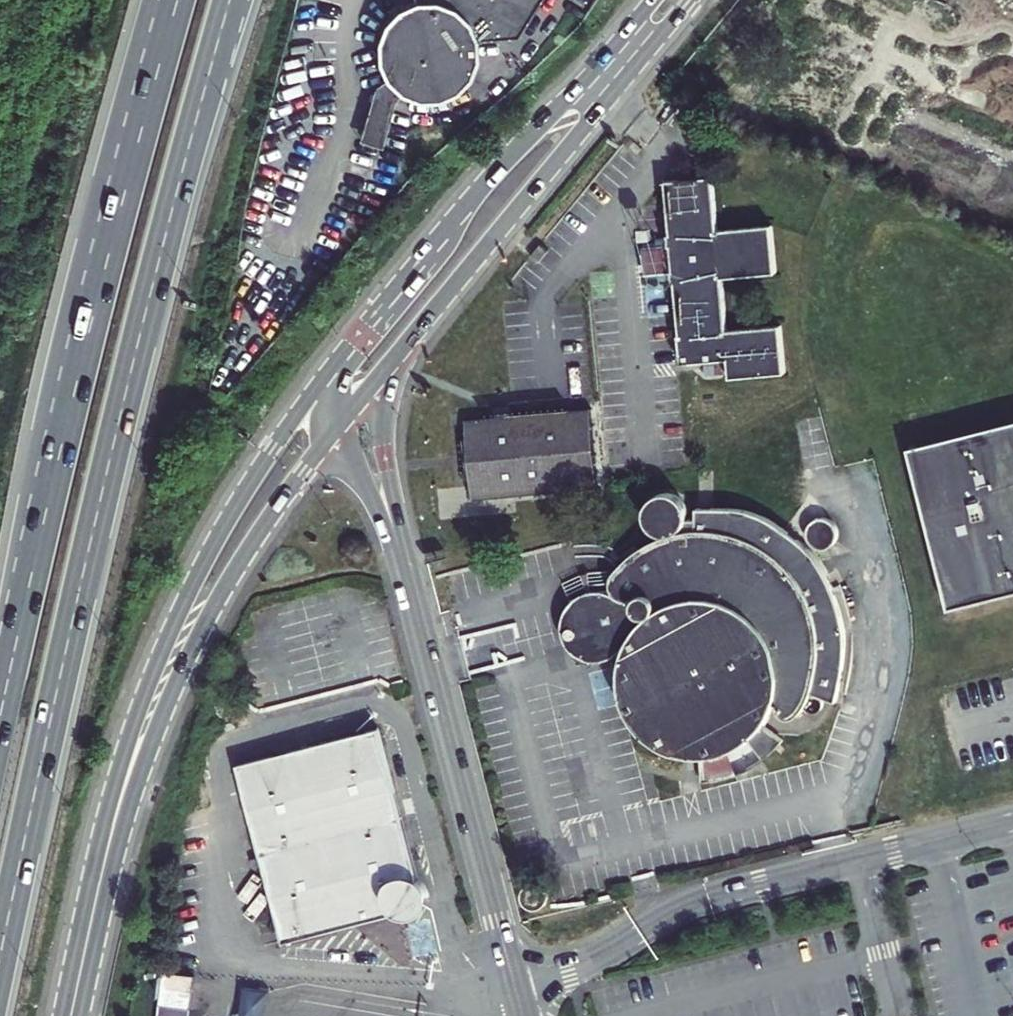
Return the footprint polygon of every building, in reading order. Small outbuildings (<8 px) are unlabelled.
[(401,0),(395,4),(390,9),(385,15),(381,20),(378,27),(376,34),(375,41),(375,48),(376,55),(377,63),(380,69),(384,75),(388,81),(393,87),(398,90),(404,94),(412,97),(419,99),(427,100),(435,100),(443,99),(450,97),(457,93),(464,88),(470,83),(475,77),(479,70),(482,63),(484,55),(485,48),(484,40),(483,32),(517,33),(537,0),(402,0),(401,0)] [(388,81),(384,75),(372,84),(356,138),(379,144),(393,98),(398,90),(393,87),(388,81)] [(669,238),(674,288),(682,370),(728,366),(730,389),(784,383),(779,327),(726,332),(721,279),(774,274),(769,225),(717,230),(711,177),(663,182),(669,238)] [(645,291),(674,288),(669,238),(640,241),(645,291)] [(588,408),(509,415),(508,405),(491,406),(492,416),(462,419),(469,503),(474,502),(514,499),(595,492),(594,476),(588,408)] [(898,444),(938,606),(1012,587),(1012,416),(898,444)] [(744,512),(704,509),(696,510),(696,521),(682,522),(683,515),(681,508),(677,502),(672,497),(665,495),(657,496),(651,498),(645,504),(642,511),(642,518),(644,525),(648,531),(655,535),(662,536),(634,550),(611,572),(613,595),(604,590),(593,591),(584,593),(576,597),(569,603),(564,610),(560,618),(559,626),(559,634),(562,643),(565,650),(571,657),(578,662),(586,665),(603,667),(611,664),(610,679),(611,695),(615,711),(630,738),(642,749),(669,764),(684,768),(716,767),(744,755),(757,745),(776,720),(783,725),(792,726),(801,724),(808,717),(814,720),(820,721),(826,719),(832,715),(837,702),(848,629),(835,593),(829,575),(819,559),(804,545),(792,535),(778,525),(744,512)] [(821,517),(816,516),(815,516),(810,518),(805,522),(803,527),(803,532),(804,538),(808,542),(813,545),(819,545),(824,544),(828,540),(823,518),(821,517)] [(832,529),(830,524),(826,519),(823,518),(828,540),(831,535),(831,532),(832,529)] [(380,724),(235,762),(284,948),(429,909),(380,724)] [(162,1015),(194,1015),(197,972),(164,971),(162,1015)]
